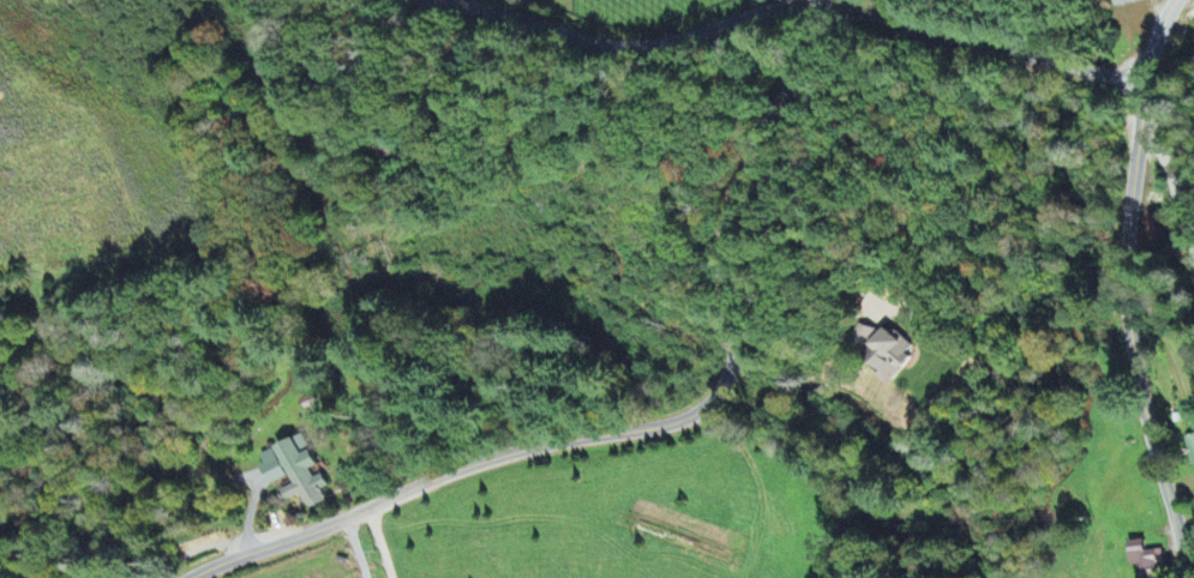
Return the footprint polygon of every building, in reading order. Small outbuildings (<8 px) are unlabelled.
[(1142,0),(1110,0),(1113,10),(1142,1),(1142,0)] [(885,386),(915,351),(894,333),(890,338),(881,331),(874,338),(861,327),(851,338),(871,355),(862,366),(885,386)] [(258,457),(263,467),(256,470),(265,489),(286,479),(290,487),(278,493),(283,504),(298,497),(305,512),(323,504),(318,493),(325,489),(317,472),(315,473),(304,450),(306,449),(301,437),(258,457)] [(1145,567),(1146,577),(1150,577),(1164,576),(1161,551),(1142,554),(1141,542),(1124,544),(1127,569),(1145,567)]
